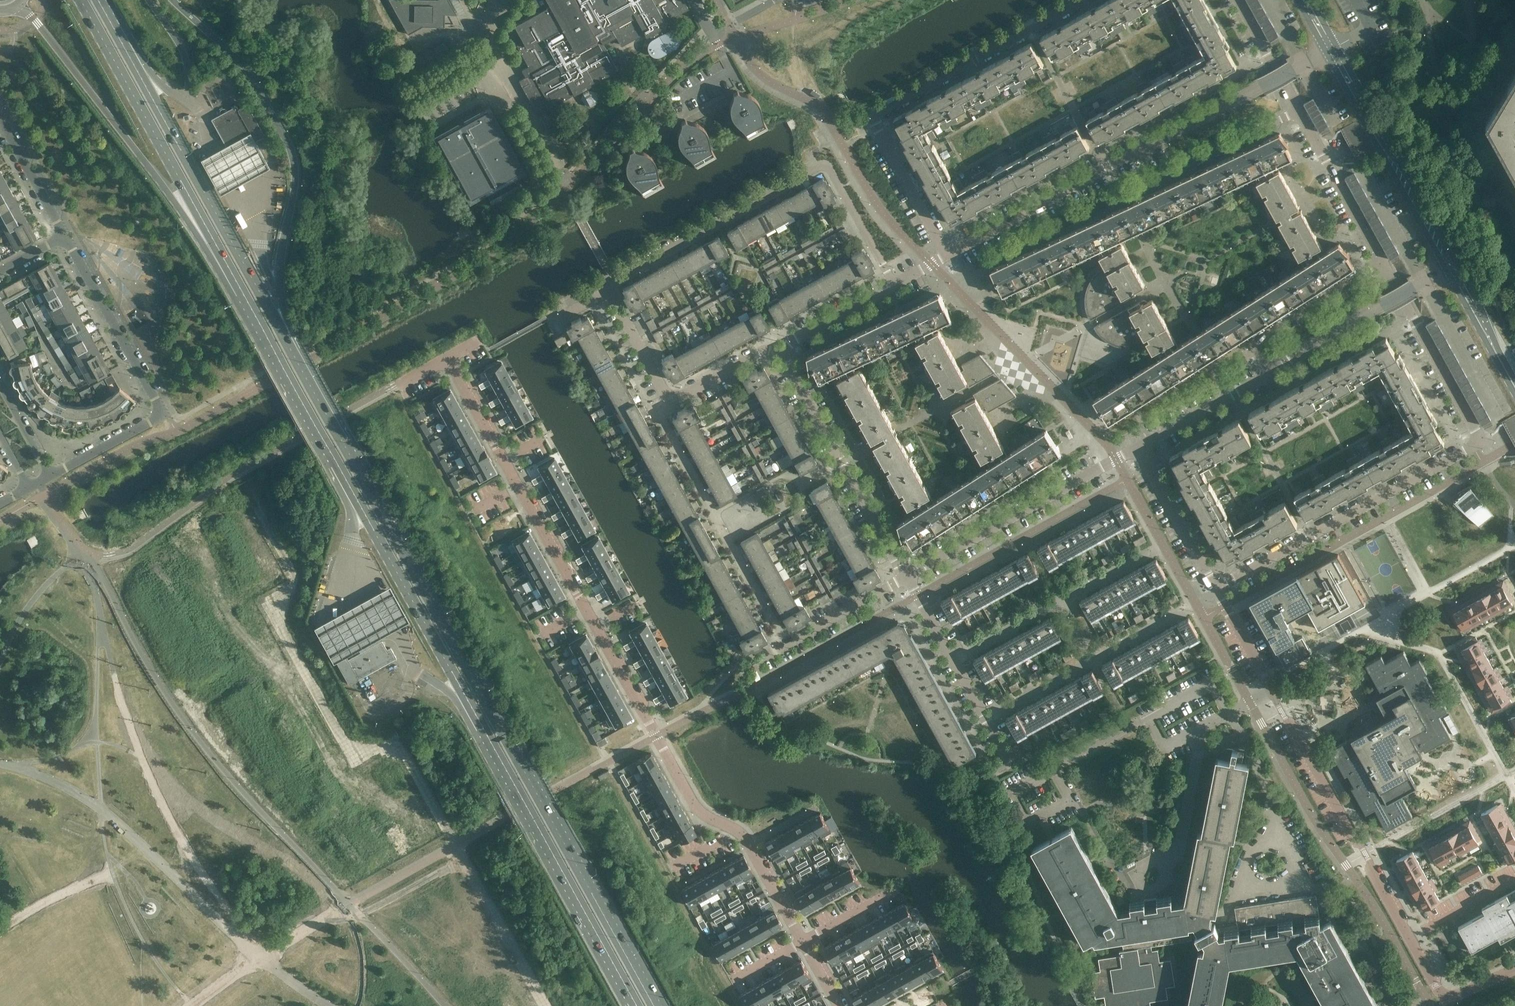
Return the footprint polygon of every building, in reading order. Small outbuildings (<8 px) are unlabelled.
[(445,27),(445,26),(445,15),(456,15),(457,15),(449,0),(389,0),(408,34),(423,27),(445,27)] [(458,15),(467,15),(459,0),(450,0),(458,15)] [(550,5),(545,8),(544,8),(544,9),(538,12),(536,12),(537,13),(528,17),(527,17),(527,18),(521,21),(520,21),(520,22),(514,25),(523,41),(516,45),(528,67),(522,70),(525,77),(521,80),(519,81),(520,83),(536,112),(537,114),(540,113),(550,107),(574,94),(573,92),(576,90),(577,92),(591,85),(590,83),(593,81),(594,83),(618,70),(603,44),(616,36),(620,45),(624,43),(625,44),(645,33),(646,37),(649,35),(652,40),(652,41),(650,42),(649,47),(649,50),(651,54),(653,55),(658,57),(660,56),(676,48),(677,46),(679,41),(678,39),(676,34),(674,33),(669,32),(667,32),(664,27),(667,25),(665,22),(685,11),(684,10),(687,8),(685,4),(683,0),(548,0),(550,5)] [(1110,0),(1109,0),(1096,7),(1097,9),(1092,11),(1092,10),(1076,18),(1088,40),(1109,29),(1112,36),(1126,29),(1122,22),(1110,0)] [(1156,3),(1155,0),(1110,0),(1122,22),(1143,10),(1147,17),(1160,10),(1156,3)] [(1204,0),(1167,0),(1171,7),(1178,4),(1181,8),(1179,9),(1188,25),(1210,13),(1204,0)] [(1261,3),(1259,0),(1256,0),(1249,4),(1251,9),(1261,3)] [(1254,13),(1263,8),(1261,3),(1251,9),(1254,13)] [(1257,18),(1266,13),(1263,8),(1254,13),(1257,18)] [(1230,47),(1210,13),(1188,25),(1197,41),(1199,40),(1201,45),(1194,48),(1199,58),(1205,55),(1207,59),(1227,49),(1230,47)] [(1259,23),(1269,18),(1266,13),(1257,18),(1259,23)] [(445,26),(445,27),(464,27),(457,15),(456,15),(462,26),(445,26)] [(1088,40),(1076,18),(1062,26),(1063,27),(1058,30),(1058,28),(1041,38),(1053,60),(1074,48),(1078,55),(1092,47),(1088,40)] [(1262,28),(1271,23),(1269,18),(1259,23),(1262,28)] [(1265,33),(1274,27),(1271,23),(1262,28),(1265,33)] [(1267,37),(1277,32),(1274,27),(1265,33),(1267,37)] [(1270,42),(1279,37),(1277,32),(1267,37),(1270,42)] [(1022,77),(1044,65),(1031,43),(1015,52),(1015,53),(1011,56),(1010,54),(996,62),(1009,84),(1012,91),(1026,84),(1022,77)] [(1202,86),(1237,67),(1227,49),(1207,59),(1205,55),(1199,58),(1190,64),(1202,86)] [(1202,86),(1190,64),(1187,65),(1184,60),(1173,66),(1177,73),(1173,75),(1172,74),(1156,83),(1168,105),(1202,86)] [(988,96),(1009,84),(996,62),(981,71),(981,72),(977,75),(976,73),(962,81),(974,103),(978,110),(992,103),(988,96)] [(1509,83),(1500,98),(1492,112),(1486,121),(1514,173),(1514,74),(1509,83)] [(1168,105),(1156,83),(1153,84),(1149,79),(1144,81),(1139,85),(1142,92),(1138,94),(1137,93),(1121,102),(1133,124),(1168,105)] [(954,115),(974,103),(962,81),(946,90),(947,91),(943,94),(942,92),(928,100),(940,122),(944,129),(958,121),(954,115)] [(598,99),(594,92),(595,92),(588,90),(588,89),(583,92),(581,99),(582,99),(586,106),(589,104),(590,106),(596,103),(595,101),(598,99)] [(763,118),(761,113),(761,111),(761,109),(761,107),(760,107),(760,105),(759,104),(759,103),(757,101),(756,99),(755,98),(753,97),(752,96),(751,96),(749,95),(747,94),(740,93),(739,92),(737,91),(736,92),(737,93),(735,94),(734,93),(733,93),(733,94),(733,95),(733,96),(733,97),(730,103),(730,104),(730,105),(730,106),(730,108),(730,110),(730,112),(730,113),(730,115),(731,116),(732,118),(732,119),(733,120),(734,121),(735,123),(736,124),(738,125),(742,129),(743,130),(744,132),(749,141),(769,130),(764,122),(763,121),(763,120),(763,118)] [(1133,124),(1121,102),(1118,103),(1115,97),(1105,103),(1108,110),(1104,113),(1103,111),(1097,115),(1094,109),(1088,113),(1091,118),(1087,121),(1099,143),(1133,124)] [(1306,108),(1316,103),(1313,98),(1304,103),(1306,108)] [(940,122),(928,100),(894,119),(904,137),(923,126),(925,130),(931,127),(940,122)] [(1309,113),(1318,108),(1316,103),(1306,108),(1309,113)] [(260,127),(247,104),(246,105),(243,107),(238,109),(237,107),(236,106),(227,111),(221,115),(217,117),(212,120),(213,121),(214,123),(217,129),(223,140),(225,144),(226,146),(227,147),(227,148),(228,147),(232,145),(251,134),(255,141),(260,138),(265,136),(260,127)] [(1312,118),(1321,113),(1318,108),(1309,113),(1312,118)] [(517,163),(488,110),(467,122),(438,138),(471,199),(521,171),(520,168),(517,163)] [(1314,123),(1324,117),(1321,113),(1312,118),(1314,123)] [(1317,127),(1326,122),(1324,117),(1314,123),(1317,127)] [(711,147),(709,141),(709,140),(709,139),(709,137),(708,136),(708,135),(708,134),(706,132),(706,130),(704,129),(702,127),(701,126),(700,125),(699,124),(697,124),(695,123),(688,121),(686,121),(685,120),(684,121),(685,122),(683,123),(682,122),(681,122),(681,123),(681,125),(680,126),(679,131),(678,132),(678,134),(678,135),(678,136),(677,138),(678,139),(678,141),(678,142),(678,144),(679,145),(680,147),(680,148),(682,150),(683,152),(684,153),(686,154),(690,158),(691,159),(692,160),(693,161),(697,170),(717,159),(712,151),(711,149),(711,147)] [(1320,132),(1329,127),(1326,122),(1317,127),(1320,132)] [(1089,148),(1083,136),(1077,126),(1073,128),(1070,123),(1064,126),(1067,132),(1061,135),(1061,136),(1057,139),(1053,132),(1042,138),(1046,143),(1043,145),(1055,167),(1089,148)] [(942,161),(933,145),(932,145),(929,141),(936,137),(931,127),(925,130),(923,126),(904,137),(901,138),(920,173),(942,161)] [(270,168),(250,132),(200,160),(220,195),(270,168)] [(1291,156),(1285,145),(1289,143),(1280,132),(1253,145),(1255,149),(1268,176),(1279,170),(1277,165),(1292,158),(1291,156)] [(1055,167),(1043,145),(1026,154),(1027,155),(1023,158),(1019,151),(1008,157),(1011,162),(1008,164),(1021,186),(1055,167)] [(1268,176),(1255,149),(1253,145),(1227,157),(1227,158),(1239,183),(1254,176),(1257,182),(1268,176)] [(659,176),(657,171),(657,170),(657,168),(657,167),(657,165),(656,163),(655,161),(654,159),(653,158),(651,156),(650,155),(648,154),(647,153),(646,153),(644,152),(643,152),(636,150),(634,149),(633,149),(632,149),(633,151),(631,152),(630,150),(629,151),(629,152),(629,153),(629,154),(628,155),(627,160),(626,161),(626,163),(626,164),(625,166),(625,167),(626,169),(626,170),(626,172),(626,173),(627,174),(628,176),(628,177),(630,179),(630,180),(631,181),(633,182),(635,183),(638,187),(639,188),(640,189),(645,198),(664,188),(660,179),(659,178),(659,176)] [(283,155),(280,150),(279,151),(274,153),(277,158),(281,156),(283,155)] [(1169,160),(1166,154),(1159,157),(1162,163),(1169,160)] [(1239,183),(1227,158),(1227,157),(1201,170),(1201,171),(1213,195),(1239,183)] [(964,188),(959,178),(952,182),(950,178),(951,177),(942,161),(920,173),(939,208),(942,206),(961,195),(959,191),(964,188)] [(1021,186),(1008,164),(992,173),(993,174),(989,177),(985,170),(977,174),(974,175),(977,181),(974,183),(986,205),(1021,186)] [(1213,195),(1201,171),(1201,170),(1175,182),(1175,183),(1187,208),(1213,195)] [(1297,201),(1279,170),(1268,176),(1257,182),(1271,208),(1270,209),(1269,210),(1269,211),(1269,212),(1270,213),(1271,214),(1272,214),(1273,214),(1274,214),(1297,201)] [(970,171),(964,173),(969,184),(974,181),(970,171)] [(1348,183),(1357,178),(1354,173),(1345,178),(1348,183)] [(8,187),(4,178),(0,181),(0,192),(8,187)] [(1350,188),(1360,182),(1357,178),(1348,183),(1350,188)] [(834,193),(829,183),(826,185),(823,179),(813,184),(821,201),(824,206),(834,200),(831,194),(834,193)] [(1187,208),(1175,183),(1175,182),(1146,196),(1158,221),(1167,217),(1181,211),(1187,208)] [(1353,192),(1362,187),(1360,182),(1350,188),(1353,192)] [(986,205),(974,183),(964,188),(959,191),(961,195),(942,206),(952,224),(986,205)] [(821,201),(813,184),(803,190),(812,206),(821,201)] [(13,195),(8,187),(0,192),(0,202),(13,195)] [(1356,197),(1365,192),(1362,187),(1353,192),(1356,197)] [(812,206),(803,190),(794,195),(803,211),(812,206)] [(1358,202),(1368,197),(1365,192),(1356,197),(1358,202)] [(18,204),(13,195),(0,202),(0,213),(18,204)] [(803,211),(794,195),(784,200),(793,216),(803,211)] [(1138,231),(1158,221),(1146,196),(1126,205),(1096,219),(1098,224),(1111,250),(1122,244),(1120,240),(1138,231)] [(1361,207),(1370,202),(1368,197),(1358,202),(1361,207)] [(793,216),(784,200),(775,205),(784,222),(793,216)] [(1304,215),(1302,211),(1301,210),(1293,214),(1292,213),(1291,211),(1300,207),(1297,201),(1274,214),(1277,219),(1280,217),(1281,219),(1282,220),(1279,222),(1282,228),(1304,215)] [(1364,212),(1373,206),(1370,202),(1361,207),(1364,212)] [(22,212),(18,204),(0,213),(0,220),(2,223),(22,212)] [(784,222),(775,205),(765,211),(774,227),(784,222)] [(1366,216),(1376,211),(1373,206),(1364,212),(1366,216)] [(774,227),(765,211),(756,216),(765,232),(774,227)] [(1369,221),(1378,216),(1376,211),(1366,216),(1369,221)] [(7,232),(27,221),(22,212),(2,223),(7,231),(7,232)] [(1322,247),(1304,215),(1282,228),(1281,228),(1280,229),(1280,230),(1280,231),(1280,232),(1281,233),(1282,233),(1283,234),(1284,234),(1285,233),(1299,259),(1310,253),(1321,247),(1322,247)] [(765,232),(756,216),(746,221),(755,237),(765,232)] [(1371,226),(1381,221),(1378,216),(1369,221),(1371,226)] [(1111,250),(1098,224),(1096,219),(1070,232),(1070,233),(1082,257),(1097,250),(1100,256),(1111,250)] [(9,241),(32,229),(27,221),(7,232),(7,231),(5,232),(9,241)] [(755,237),(746,221),(737,226),(746,242),(755,237)] [(1374,231),(1384,226),(1381,221),(1371,226),(1374,231)] [(748,245),(746,242),(737,226),(727,232),(737,251),(748,245)] [(1377,236),(1386,230),(1384,226),(1374,231),(1377,236)] [(14,250),(36,238),(32,229),(9,241),(14,250)] [(1379,240),(1389,235),(1386,230),(1377,236),(1379,240)] [(1082,257),(1070,233),(1070,232),(1044,244),(1044,245),(1056,270),(1082,257)] [(1382,245),(1392,240),(1389,235),(1379,240),(1382,245)] [(729,255),(718,236),(708,242),(717,259),(718,261),(729,255)] [(1385,250),(1394,245),(1392,240),(1382,245),(1385,250)] [(717,259),(708,242),(699,247),(708,264),(717,259)] [(1354,267),(1346,254),(1349,252),(1339,243),(1325,252),(1321,247),(1310,253),(1329,283),(1354,267)] [(1056,270),(1044,245),(1044,244),(1017,257),(1018,257),(1030,282),(1056,270)] [(1145,285),(1122,244),(1111,250),(1100,256),(1099,256),(1105,267),(1103,268),(1102,269),(1100,271),(1098,272),(1096,274),(1094,276),(1092,278),(1091,280),(1090,282),(1089,284),(1088,286),(1087,288),(1087,290),(1086,293),(1086,295),(1085,299),(1085,302),(1085,304),(1086,307),(1086,311),(1087,313),(1087,314),(1089,317),(1090,319),(1090,320),(1138,293),(1139,293),(1139,292),(1140,291),(1140,290),(1140,289),(1140,288),(1139,288),(1145,285)] [(1387,255),(1397,250),(1394,245),(1385,250),(1387,255)] [(708,264),(699,247),(689,252),(699,269),(708,264)] [(872,263),(867,253),(865,255),(861,249),(851,255),(854,259),(863,276),(873,270),(870,264),(872,263)] [(1390,260),(1400,254),(1397,250),(1387,255),(1390,260)] [(699,269),(689,252),(680,258),(689,274),(699,269)] [(1329,283),(1310,253),(1299,259),(1304,266),(1301,268),(1290,275),(1305,298),(1329,283)] [(1030,282),(1018,257),(1017,257),(991,269),(993,274),(1003,295),(1030,282)] [(689,274),(680,258),(671,263),(680,279),(689,274)] [(863,276),(854,259),(845,264),(854,281),(863,276)] [(18,292),(55,272),(50,262),(13,283),(18,292)] [(680,279),(671,263),(661,268),(670,285),(680,279)] [(854,281),(845,264),(835,270),(844,286),(854,281)] [(670,285),(661,268),(651,273),(660,290),(670,285)] [(844,286),(835,270),(826,275),(835,291),(844,286)] [(40,292),(60,281),(55,272),(18,292),(20,295),(36,286),(40,292)] [(660,290),(651,273),(642,279),(651,295),(660,290)] [(835,291),(826,275),(816,280),(825,296),(835,291)] [(1305,298),(1290,275),(1280,282),(1277,284),(1276,284),(1266,290),(1280,314),(1305,298)] [(651,295),(642,279),(633,284),(642,300),(651,295)] [(825,296),(816,280),(806,285),(815,302),(825,296)] [(45,301),(65,290),(60,281),(40,292),(45,301)] [(18,292),(13,283),(0,290),(0,302),(18,292)] [(642,300),(633,284),(623,289),(626,295),(623,297),(628,306),(631,304),(634,310),(645,305),(642,300)] [(815,302),(806,285),(797,291),(806,307),(815,302)] [(678,299),(673,289),(667,292),(672,302),(678,299)] [(50,310),(70,299),(65,290),(45,301),(50,310)] [(1280,314),(1266,290),(1255,297),(1255,298),(1252,299),(1241,306),(1256,329),(1280,314)] [(806,307),(797,291),(788,296),(797,312),(806,307)] [(3,304),(20,295),(18,292),(0,302),(0,314),(7,310),(3,304)] [(950,316),(940,295),(940,294),(913,306),(915,311),(928,337),(939,331),(936,326),(952,319),(950,316)] [(797,312),(788,296),(779,301),(788,317),(797,312)] [(788,317),(779,301),(777,298),(767,304),(777,323),(788,317)] [(55,319),(75,307),(70,299),(50,310),(55,319)] [(1164,320),(1153,299),(1148,302),(1147,302),(1147,301),(1146,301),(1145,300),(1144,300),(1143,300),(1142,300),(1094,327),(1095,329),(1096,330),(1097,331),(1098,333),(1100,335),(1101,337),(1104,339),(1107,341),(1108,342),(1110,343),(1112,344),(1114,345),(1116,345),(1119,346),(1120,347),(1123,347),(1125,347),(1127,347),(1129,347),(1131,347),(1133,347),(1136,346),(1138,346),(1140,345),(1142,345),(1145,343),(1147,342),(1153,353),(1153,352),(1164,346),(1175,341),(1175,340),(1164,320)] [(928,337),(915,311),(913,306),(887,319),(899,344),(914,337),(917,343),(928,337)] [(1256,329),(1241,306),(1231,313),(1228,315),(1217,322),(1231,345),(1256,329)] [(60,328),(80,317),(75,307),(55,319),(60,328)] [(769,328),(758,309),(748,314),(749,317),(758,333),(769,328)] [(12,319),(7,310),(0,314),(0,325),(12,319)] [(65,337),(85,326),(80,317),(60,328),(65,337)] [(572,338),(577,335),(593,326),(588,317),(582,320),(580,317),(571,322),(573,325),(567,328),(572,338)] [(758,333),(749,317),(740,322),(749,338),(758,333)] [(17,328),(12,319),(0,325),(0,337),(17,328)] [(899,344),(887,319),(861,331),(861,332),(872,357),(899,344)] [(1426,325),(1429,330),(1438,324),(1436,320),(1435,320),(1426,325)] [(749,338),(740,322),(731,327),(740,343),(749,338)] [(1209,359),(1231,345),(1217,322),(1206,329),(1203,331),(1195,336),(1182,344),(1179,346),(1175,341),(1164,346),(1183,376),(1209,359)] [(1438,324),(1429,330),(1431,334),(1441,329),(1438,324)] [(70,346),(90,335),(85,326),(65,337),(70,346)] [(582,345),(604,333),(602,330),(597,333),(593,326),(577,335),(582,345)] [(740,343),(731,327),(721,332),(730,349),(740,343)] [(22,337),(17,328),(0,337),(0,346),(1,348),(22,337)] [(1441,329),(1431,334),(1434,339),(1443,334),(1441,329)] [(872,357),(861,332),(861,331),(834,344),(836,348),(849,374),(860,368),(858,364),(872,357)] [(953,357),(939,331),(928,337),(917,343),(916,343),(923,355),(926,353),(928,356),(924,358),(930,369),(953,357)] [(730,349),(721,332),(712,338),(721,354),(730,349)] [(604,346),(600,339),(605,336),(604,333),(582,345),(587,354),(604,346)] [(1443,334),(1434,339),(1437,344),(1446,339),(1443,334)] [(74,355),(95,343),(90,335),(70,346),(74,355)] [(6,357),(27,346),(22,337),(1,348),(6,357)] [(721,354),(712,338),(702,343),(711,359),(721,354)] [(1377,367),(1396,356),(1386,338),(1352,357),(1364,379),(1374,374),(1379,371),(1377,367)] [(1446,339),(1437,344),(1439,349),(1449,343),(1446,339)] [(79,364),(100,352),(95,343),(74,355),(79,364)] [(711,359),(702,343),(693,348),(702,364),(711,359)] [(1449,343),(1439,349),(1442,353),(1451,348),(1449,343)] [(849,374),(836,348),(834,344),(808,356),(810,370),(814,368),(820,382),(835,374),(838,380),(849,374)] [(1275,351),(1272,345),(1265,349),(1268,355),(1275,351)] [(593,364),(614,352),(612,349),(607,352),(604,346),(587,354),(593,364)] [(1183,376),(1164,346),(1153,352),(1157,360),(1143,368),(1158,391),(1183,376)] [(702,364),(693,348),(684,353),(693,370),(702,364)] [(1451,348),(1442,353),(1444,358),(1454,353),(1451,348)] [(84,372),(105,361),(100,352),(79,364),(84,372)] [(614,365),(610,358),(616,355),(614,352),(593,364),(598,374),(614,365)] [(693,370),(684,353),(674,358),(683,375),(693,370)] [(1454,353),(1444,358),(1447,363),(1456,358),(1454,353)] [(683,375),(674,358),(672,354),(661,359),(665,365),(662,367),(667,376),(670,374),(673,380),(683,375)] [(1418,389),(1399,354),(1396,356),(1377,367),(1379,371),(1374,374),(1379,384),(1386,380),(1389,384),(1387,385),(1396,401),(1418,389)] [(973,385),(995,372),(980,355),(962,365),(964,369),(961,371),(958,365),(953,357),(930,369),(937,380),(940,378),(942,381),(936,385),(942,396),(958,387),(959,390),(968,385),(969,387),(973,385)] [(1368,386),(1364,379),(1352,357),(1338,365),(1339,366),(1335,368),(1334,367),(1318,376),(1330,398),(1351,386),(1355,393),(1368,386)] [(1456,358),(1447,363),(1450,368),(1459,363),(1456,358)] [(90,382),(110,371),(105,361),(84,372),(90,382)] [(491,381),(507,372),(502,362),(485,371),(490,379),(491,381)] [(33,373),(30,363),(11,365),(11,366),(10,367),(10,368),(9,369),(9,370),(9,371),(10,371),(10,372),(10,373),(11,373),(12,374),(14,379),(33,373)] [(1459,363),(1450,368),(1452,373),(1462,367),(1459,363)] [(603,383),(625,371),(623,368),(618,371),(614,365),(598,374),(603,383)] [(1462,367),(1452,373),(1455,377),(1464,372),(1462,367)] [(748,390),(753,387),(769,378),(764,368),(758,371),(756,369),(747,374),(749,376),(743,380),(748,390)] [(875,394),(869,383),(868,383),(867,380),(860,368),(849,374),(838,380),(838,381),(844,392),(848,390),(849,393),(846,395),(852,406),(875,394)] [(1158,391),(1143,368),(1133,375),(1130,377),(1119,384),(1134,407),(1158,391)] [(625,384),(622,379),(621,377),(626,374),(625,371),(603,383),(608,393),(625,384)] [(496,390),(512,381),(507,372),(491,381),(492,382),(496,390)] [(1464,372),(1455,377),(1458,382),(1467,377),(1464,372)] [(20,391),(37,381),(33,373),(14,379),(14,380),(13,381),(13,382),(13,383),(14,384),(14,385),(15,386),(16,386),(17,387),(20,391)] [(1330,398),(1318,376),(1304,383),(1305,385),(1300,387),(1300,386),(1284,395),(1296,417),(1316,405),(1320,412),(1334,405),(1330,398)] [(1467,377),(1458,382),(1460,387),(1470,382),(1467,377)] [(758,396),(774,387),(769,378),(753,387),(758,396)] [(982,409),(985,407),(988,412),(989,412),(989,411),(990,411),(994,408),(1016,396),(1001,379),(977,392),(973,394),(974,396),(965,401),(967,403),(951,412),(957,423),(963,420),(965,423),(961,425),(968,436),(990,424),(985,413),(984,412),(984,413),(982,409),(983,409),(982,409)] [(27,402),(42,389),(37,381),(20,391),(19,392),(19,393),(19,394),(19,395),(20,395),(20,396),(20,397),(21,397),(22,398),(23,398),(24,398),(27,402)] [(500,399),(517,389),(512,381),(496,390),(499,397),(500,399)] [(1470,382),(1460,387),(1463,392),(1472,386),(1470,382)] [(614,402),(635,390),(633,387),(628,390),(625,384),(608,393),(614,402)] [(1134,407),(1119,384),(1108,391),(1109,391),(1105,393),(1094,400),(1109,423),(1134,407)] [(1472,386),(1463,392),(1466,396),(1475,391),(1472,386)] [(779,397),(774,387),(758,396),(763,406),(779,397)] [(135,401),(120,388),(112,395),(125,411),(125,410),(126,411),(127,411),(128,411),(129,410),(130,409),(130,408),(131,408),(131,407),(131,406),(131,405),(135,401)] [(37,411),(49,396),(42,389),(27,402),(28,402),(27,403),(27,404),(27,405),(28,405),(28,406),(28,407),(29,407),(30,408),(31,408),(32,408),(33,408),(37,411)] [(505,407),(522,398),(517,389),(500,399),(501,400),(505,407)] [(1437,423),(1418,389),(1396,401),(1405,417),(1407,416),(1409,421),(1402,425),(1407,434),(1413,431),(1415,435),(1434,425),(1437,423)] [(635,403),(632,398),(631,396),(637,393),(635,390),(614,402),(619,411),(635,403)] [(434,400),(430,402),(436,412),(440,410),(440,409),(456,400),(451,391),(434,400)] [(1475,391),(1466,396),(1468,401),(1478,396),(1475,391)] [(917,470),(910,459),(908,456),(909,456),(901,441),(900,441),(898,437),(896,434),(895,432),(895,431),(895,430),(894,429),(893,428),(891,424),(891,423),(883,408),(882,408),(881,405),(875,394),(852,406),(858,418),(862,416),(863,419),(860,421),(866,432),(865,433),(865,434),(865,435),(865,436),(866,437),(867,438),(868,438),(869,438),(871,440),(872,443),(885,436),(885,438),(886,439),(874,446),(875,449),(877,451),(876,452),(876,453),(875,453),(875,454),(875,455),(876,455),(876,456),(877,457),(878,457),(879,457),(880,457),(886,468),(890,466),(891,469),(888,471),(894,483),(917,470)] [(125,411),(112,395),(104,401),(113,418),(114,418),(115,418),(116,419),(117,418),(118,418),(119,418),(119,417),(120,416),(120,415),(121,415),(121,414),(125,411)] [(1296,417),(1284,395),(1270,402),(1270,404),(1266,406),(1265,405),(1249,414),(1261,436),(1282,424),(1286,431),(1300,424),(1296,417)] [(48,419),(57,401),(49,396),(37,411),(37,412),(37,413),(38,414),(38,415),(39,415),(39,416),(40,416),(41,417),(42,417),(43,416),(44,416),(48,419)] [(1478,396),(1468,401),(1471,406),(1480,401),(1478,396)] [(785,406),(779,397),(763,406),(768,415),(785,406)] [(510,416),(527,407),(522,398),(505,407),(509,415),(510,416)] [(456,400),(440,409),(440,410),(444,418),(445,418),(461,409),(456,400)] [(61,423),(67,405),(57,401),(48,419),(49,419),(49,420),(50,421),(50,422),(51,422),(52,423),(53,423),(54,423),(55,423),(56,422),(61,423)] [(113,418),(104,401),(95,404),(101,423),(102,424),(103,424),(104,424),(105,424),(106,424),(107,423),(108,423),(108,422),(109,421),(109,420),(113,418)] [(1480,401),(1471,406),(1474,411),(1483,406),(1480,401)] [(624,421),(645,409),(644,406),(638,409),(635,403),(619,411),(624,421)] [(101,423),(95,404),(86,406),(88,426),(89,426),(89,427),(90,427),(91,427),(92,428),(93,428),(94,427),(95,426),(96,426),(96,425),(101,423)] [(74,426),(76,406),(67,405),(61,423),(62,424),(62,425),(63,426),(64,426),(64,427),(65,427),(66,427),(67,427),(68,426),(69,425),(74,426)] [(88,426),(86,406),(76,406),(74,426),(75,426),(75,427),(76,427),(76,428),(77,428),(78,428),(79,429),(80,428),(81,428),(82,427),(83,426),(88,426)] [(790,416),(785,406),(768,415),(774,425),(790,416)] [(1483,406),(1474,411),(1476,416),(1486,410),(1483,406)] [(515,426),(532,417),(527,407),(510,416),(511,418),(515,426)] [(695,420),(699,417),(693,407),(687,410),(686,407),(677,412),(678,415),(672,418),(678,429),(695,420)] [(444,418),(440,420),(445,429),(449,427),(466,418),(461,409),(445,418),(444,418)] [(645,422),(642,415),(647,412),(645,409),(624,421),(629,430),(645,422)] [(1486,410),(1476,416),(1479,420),(1488,415),(1486,410)] [(1488,415),(1479,420),(1481,425),(1482,425),(1491,420),(1488,415)] [(795,425),(790,416),(774,425),(779,434),(795,425)] [(1022,444),(1045,428),(1036,416),(1023,425),(1028,433),(1018,440),(1022,444)] [(449,427),(445,429),(450,438),(454,436),(471,427),(466,418),(449,427)] [(1231,453),(1252,441),(1239,419),(1223,428),(1223,430),(1219,432),(1218,431),(1205,438),(1217,460),(1219,459),(1222,464),(1233,458),(1231,453)] [(683,438),(699,429),(695,420),(678,429),(683,438)] [(635,440),(656,428),(654,425),(649,428),(645,422),(629,430),(635,440)] [(994,431),(990,424),(968,436),(973,446),(974,447),(977,445),(979,448),(975,450),(982,462),(993,455),(1004,449),(1001,443),(994,431)] [(800,435),(795,425),(779,434),(784,444),(800,435)] [(1410,462),(1444,443),(1434,425),(1415,435),(1413,431),(1407,434),(1398,440),(1410,462)] [(454,436),(450,438),(455,447),(459,445),(476,436),(471,427),(454,436)] [(656,441),(653,436),(652,434),(658,431),(656,428),(635,440),(640,449),(656,441)] [(705,438),(699,429),(683,438),(688,447),(705,438)] [(1060,452),(1056,446),(1046,430),(1035,437),(1035,438),(1032,440),(1032,439),(1021,446),(1036,469),(1061,454),(1060,452)] [(806,444),(800,435),(784,444),(789,453),(806,444)] [(459,445),(455,447),(460,456),(464,454),(481,445),(476,436),(459,445)] [(1410,462),(1398,440),(1395,442),(1391,436),(1387,438),(1381,442),(1385,449),(1380,451),(1380,450),(1364,459),(1376,481),(1410,462)] [(710,447),(705,438),(688,447),(694,456),(710,447)] [(1217,460),(1205,438),(1170,457),(1180,475),(1198,465),(1200,470),(1207,466),(1217,460)] [(645,459),(666,447),(665,444),(660,447),(656,441),(640,449),(645,459)] [(811,453),(806,444),(789,453),(794,462),(811,453)] [(464,454),(460,456),(465,465),(469,463),(487,453),(484,448),(483,449),(481,445),(464,454)] [(1036,469),(1021,446),(1011,453),(1008,455),(1007,453),(1004,449),(993,455),(1012,485),(1036,469)] [(666,460),(664,455),(663,453),(668,450),(666,447),(645,459),(650,468),(666,460)] [(715,457),(710,447),(694,456),(699,466),(715,457)] [(487,453),(469,463),(474,472),(491,462),(488,458),(489,458),(487,453)] [(811,453),(794,462),(792,464),(797,474),(816,464),(811,453)] [(1012,485),(993,455),(982,462),(986,469),(983,471),(973,477),(987,500),(1012,485)] [(1376,481),(1364,459),(1360,460),(1357,455),(1352,457),(1347,461),(1350,468),(1346,470),(1345,469),(1330,477),(1342,499),(1376,481)] [(543,476),(560,467),(555,457),(538,466),(542,474),(543,476)] [(720,467),(715,457),(699,466),(704,476),(720,467)] [(656,478),(677,466),(675,463),(670,466),(666,460),(650,468),(656,478)] [(491,462),(474,472),(479,481),(496,472),(491,462)] [(1218,499),(1209,483),(1208,484),(1206,479),(1213,476),(1207,466),(1200,470),(1198,465),(1180,475),(1177,477),(1180,482),(1196,511),(1218,499)] [(677,478),(674,474),(673,472),(679,469),(677,466),(656,478),(661,487),(677,478)] [(548,485),(565,476),(560,467),(543,476),(544,478),(548,485)] [(726,476),(720,467),(704,476),(709,485),(726,476)] [(931,496),(925,484),(924,485),(923,481),(917,470),(894,483),(900,494),(904,492),(905,495),(902,497),(908,508),(909,508),(920,502),(931,496)] [(1342,499),(1330,477),(1326,479),(1323,474),(1312,480),(1316,487),(1312,489),(1311,488),(1295,497),(1307,519),(1342,499)] [(553,494),(570,485),(565,476),(548,485),(552,492),(553,494)] [(731,486),(726,476),(709,485),(715,495),(731,486)] [(987,500),(973,477),(962,484),(960,485),(959,486),(948,493),(963,516),(987,500)] [(666,497),(687,485),(686,482),(680,485),(677,478),(661,487),(666,497)] [(816,501),(832,492),(827,482),(808,492),(813,503),(816,501)] [(558,503),(575,494),(570,485),(553,494),(554,496),(558,503)] [(687,497),(684,491),(689,488),(687,485),(666,497),(671,506),(687,497)] [(1494,516),(1477,496),(1471,485),(1458,493),(1459,496),(1453,501),(1454,502),(1453,504),(1463,512),(1463,511),(1479,526),(1479,525),(1482,523),(1483,525),(1494,516)] [(736,496),(731,486),(715,495),(720,505),(736,496)] [(766,492),(764,488),(763,486),(756,490),(758,493),(759,496),(766,492)] [(821,510),(837,501),(832,492),(816,501),(821,510)] [(963,516),(948,493),(937,500),(934,502),(931,496),(920,502),(938,531),(963,516)] [(1274,497),(1278,503),(1284,500),(1280,493),(1274,497)] [(563,512),(580,503),(575,494),(558,503),(562,510),(563,512)] [(676,516),(698,504),(696,501),(691,504),(687,497),(671,506),(676,516)] [(1241,526),(1235,517),(1228,520),(1226,516),(1227,515),(1218,499),(1196,511),(1205,528),(1207,532),(1215,546),(1218,544),(1237,534),(1235,530),(1241,526)] [(842,511),(837,501),(821,510),(826,520),(842,511)] [(1136,521),(1131,513),(1124,501),(1113,507),(1124,526),(1125,527),(1136,521)] [(938,531),(920,502),(909,508),(913,514),(898,523),(903,538),(904,538),(903,537),(906,535),(913,546),(914,547),(938,531)] [(1297,524),(1285,502),(1269,511),(1269,513),(1265,515),(1262,509),(1254,513),(1250,515),(1252,520),(1249,522),(1262,544),(1276,536),(1276,534),(1280,532),(1281,533),(1297,524)] [(564,513),(568,521),(585,512),(580,503),(563,512),(564,513)] [(698,516),(694,510),(700,507),(698,504),(676,516),(682,525),(698,516)] [(1124,526),(1113,507),(1105,511),(1114,529),(1120,525),(1121,527),(1124,526)] [(848,520),(842,511),(826,520),(831,529),(848,520)] [(1114,529),(1105,511),(1095,517),(1106,536),(1109,534),(1108,532),(1114,529)] [(572,528),(573,530),(589,520),(585,512),(568,521),(572,528)] [(687,535),(708,523),(707,520),(701,523),(698,516),(682,525),(687,535)] [(1106,536),(1095,517),(1086,522),(1095,539),(1101,536),(1102,538),(1106,536)] [(574,531),(578,539),(595,530),(589,520),(573,530),(574,531)] [(853,530),(848,520),(831,529),(837,539),(853,530)] [(1095,539),(1086,522),(1076,527),(1087,546),(1090,544),(1089,542),(1095,539)] [(1249,522),(1241,526),(1235,530),(1237,534),(1218,544),(1228,562),(1262,544),(1249,522)] [(708,535),(705,529),(710,526),(708,523),(687,535),(692,544),(708,535)] [(1087,546),(1076,527),(1067,532),(1076,550),(1082,546),(1083,548),(1087,546)] [(858,539),(853,530),(837,539),(842,548),(858,539)] [(525,535),(513,542),(518,551),(535,542),(529,532),(525,535)] [(1076,550),(1067,532),(1057,538),(1068,557),(1072,555),(1070,553),(1076,550)] [(762,543),(757,533),(741,542),(746,552),(762,543)] [(698,554),(719,542),(717,539),(712,542),(708,535),(692,544),(698,554)] [(586,554),(587,555),(604,546),(599,537),(582,546),(586,554)] [(1068,557),(1057,538),(1049,542),(1058,560),(1063,557),(1065,559),(1068,557)] [(863,549),(861,545),(858,539),(842,548),(847,558),(863,549)] [(535,542),(518,551),(523,560),(540,551),(535,542)] [(719,554),(715,548),(721,545),(719,542),(698,554),(703,563),(719,554)] [(1058,560),(1049,542),(1038,548),(1049,568),(1060,562),(1058,560)] [(768,552),(762,543),(746,552),(751,561),(768,552)] [(588,557),(592,564),(609,555),(604,546),(587,555),(588,557)] [(869,558),(863,549),(847,558),(852,567),(869,558)] [(523,560),(519,562),(524,571),(528,569),(545,560),(540,551),(523,560)] [(773,562),(768,552),(751,561),(757,571),(773,562)] [(708,573),(729,561),(728,558),(722,561),(719,554),(703,563),(708,573)] [(1039,574),(1028,554),(1017,560),(1027,577),(1028,580),(1039,574)] [(1297,575),(1250,602),(1250,603),(1267,635),(1267,634),(1268,636),(1269,636),(1271,639),(1270,640),(1271,641),(1286,668),(1312,653),(1302,636),(1295,640),(1286,624),(1289,622),(1288,620),(1306,609),(1319,629),(1365,604),(1338,554),(1331,558),(1316,566),(1298,577),(1297,575)] [(596,571),(597,573),(614,564),(609,555),(592,564),(596,571)] [(857,576),(874,567),(869,558),(852,567),(857,576)] [(1168,580),(1163,571),(1157,559),(1146,565),(1156,584),(1157,586),(1168,580)] [(528,569),(524,571),(529,580),(533,578),(550,569),(545,560),(528,569)] [(1027,577),(1017,560),(1009,565),(1019,584),(1023,582),(1021,580),(1027,577)] [(729,573),(726,567),(731,564),(729,561),(708,573),(713,582),(729,573)] [(778,571),(773,562),(757,571),(762,580),(778,571)] [(598,575),(602,582),(619,573),(614,564),(597,573),(598,575)] [(1019,584),(1009,565),(999,570),(1008,587),(1014,584),(1016,586),(1019,584)] [(1156,584),(1146,565),(1137,570),(1146,587),(1152,584),(1154,586),(1156,584)] [(873,581),(879,578),(874,567),(857,576),(853,579),(858,589),(864,586),(866,589),(875,584),(873,581)] [(533,578),(529,580),(534,589),(538,587),(554,578),(550,569),(533,578)] [(1008,587),(999,570),(990,575),(1000,594),(1004,592),(1003,590),(1008,587)] [(1146,587),(1137,570),(1128,575),(1138,594),(1142,592),(1140,590),(1146,587)] [(783,581),(778,571),(762,580),(767,590),(783,581)] [(606,589),(607,591),(624,582),(619,573),(602,582),(606,589)] [(718,592),(740,580),(738,577),(733,580),(729,573),(713,582),(718,592)] [(1000,594),(990,575),(980,580),(990,597),(995,594),(997,596),(1000,594)] [(1138,594),(1128,575),(1118,580),(1128,598),(1133,594),(1135,596),(1138,594)] [(554,578),(538,587),(543,595),(543,596),(559,586),(554,578)] [(740,592),(736,586),(741,583),(740,580),(718,592),(724,601),(740,592)] [(990,597),(980,580),(971,586),(981,605),(985,603),(984,601),(990,597)] [(1128,598),(1118,580),(1109,586),(1119,605),(1123,603),(1122,601),(1128,598)] [(789,590),(783,581),(767,590),(772,599),(789,590)] [(608,593),(612,601),(629,591),(624,582),(607,591),(608,593)] [(314,628),(334,663),(409,621),(390,586),(314,628)] [(543,595),(538,598),(539,598),(544,607),(548,605),(552,603),(552,604),(560,600),(559,599),(564,596),(565,596),(559,586),(543,596),(543,595)] [(981,605),(971,586),(961,591),(971,608),(977,605),(978,607),(981,605)] [(1119,605),(1109,586),(1099,591),(1109,608),(1115,605),(1116,607),(1119,605)] [(1502,586),(1492,591),(1503,611),(1512,605),(1511,602),(1508,596),(1505,591),(1502,586)] [(794,600),(789,590),(772,599),(778,609),(794,600)] [(971,608),(961,591),(953,596),(963,615),(966,613),(965,611),(971,608)] [(1109,608),(1099,591),(1090,596),(1100,615),(1104,613),(1103,611),(1109,608)] [(1492,591),(1482,597),(1493,616),(1503,611),(1492,591)] [(729,611),(750,599),(749,596),(743,599),(740,592),(724,601),(729,611)] [(1045,598),(1042,592),(1037,595),(1040,600),(1045,598)] [(963,615),(953,596),(942,602),(953,622),(964,616),(963,615)] [(1100,615),(1090,596),(1080,602),(1089,619),(1096,615),(1097,617),(1100,615)] [(1482,597),(1473,602),(1482,618),(1481,618),(1483,621),(1484,621),(1493,616),(1482,597)] [(750,611),(747,605),(752,602),(750,599),(729,611),(734,620),(750,611)] [(782,618),(799,609),(794,600),(778,609),(782,618)] [(1473,602),(1464,607),(1472,623),(1473,623),(1480,619),(1481,618),(1482,618),(1473,602)] [(803,620),(809,616),(804,606),(799,609),(782,618),(788,628),(794,625),(796,627),(805,622),(803,620)] [(1464,607),(1454,612),(1459,623),(1463,629),(1464,632),(1474,626),(1475,626),(1473,623),(1472,623),(1464,607)] [(739,630),(761,618),(759,615),(754,618),(750,611),(734,620),(739,630)] [(760,629),(758,626),(757,624),(763,621),(761,618),(739,630),(744,638),(760,629)] [(1060,635),(1051,618),(1041,623),(1051,642),(1055,640),(1054,638),(1060,635)] [(1200,638),(1195,629),(1189,618),(1178,624),(1189,643),(1190,644),(1200,638)] [(634,640),(635,642),(652,633),(646,623),(630,632),(634,640)] [(1051,642),(1041,623),(1031,628),(1041,646),(1047,642),(1048,644),(1051,642)] [(944,699),(936,685),(935,685),(930,676),(931,676),(903,625),(899,624),(849,652),(849,653),(840,658),(840,657),(826,665),(826,666),(817,671),(817,670),(802,678),(803,679),(794,684),(794,683),(779,691),(780,691),(776,694),(775,693),(770,696),(779,713),(784,711),(785,713),(793,708),(792,706),(800,701),(802,704),(809,700),(816,696),(815,694),(824,689),(825,691),(839,683),(838,681),(847,676),(848,678),(855,674),(862,670),(861,668),(870,663),(871,665),(885,657),(884,655),(889,653),(890,656),(891,655),(890,655),(895,656),(894,656),(894,657),(897,655),(899,660),(897,661),(905,675),(907,674),(910,678),(912,683),(910,684),(918,698),(920,697),(923,702),(925,706),(923,707),(931,721),(933,720),(938,729),(936,730),(944,745),(946,743),(948,748),(951,752),(948,754),(953,761),(955,760),(957,765),(975,755),(972,749),(971,750),(968,746),(969,745),(961,731),(960,732),(956,723),(957,722),(949,708),(948,709),(943,700),(944,699)] [(1189,643),(1178,624),(1169,629),(1179,646),(1185,642),(1186,644),(1189,643)] [(1041,646),(1031,628),(1022,634),(1033,653),(1036,651),(1035,649),(1041,646)] [(760,643),(766,640),(760,629),(744,638),(739,641),(745,652),(751,648),(753,651),(762,646),(760,643)] [(1179,646),(1169,629),(1160,634),(1170,653),(1174,651),(1173,649),(1179,646)] [(636,643),(640,651),(656,641),(652,633),(635,642),(636,643)] [(1033,653),(1022,634),(1012,639),(1022,656),(1028,653),(1029,655),(1033,653)] [(1170,653),(1160,634),(1150,639),(1160,656),(1166,653),(1167,655),(1170,653)] [(570,645),(566,647),(571,657),(576,655),(575,654),(592,645),(587,636),(586,636),(581,639),(580,638),(573,642),(574,643),(573,643),(570,645)] [(359,648),(361,652),(362,652),(372,646),(382,641),(380,637),(359,648)] [(1022,656),(1012,639),(1003,644),(1014,663),(1017,661),(1016,659),(1022,656)] [(1160,656),(1150,639),(1141,644),(1152,663),(1155,661),(1154,659),(1160,656)] [(1467,646),(1462,649),(1467,659),(1483,651),(1487,649),(1486,649),(1481,639),(1478,641),(1472,644),(1467,646)] [(349,659),(348,659),(355,674),(358,679),(359,678),(375,669),(378,668),(385,664),(387,663),(393,660),(396,658),(394,655),(394,654),(391,648),(387,650),(385,647),(384,644),(382,641),(372,646),(362,652),(361,652),(349,659)] [(644,658),(645,659),(661,650),(656,641),(640,651),(644,658)] [(354,675),(355,674),(348,659),(346,657),(340,646),(338,642),(333,644),(328,647),(336,661),(346,679),(348,678),(351,677),(354,675)] [(1014,663),(1003,644),(994,649),(1003,666),(1009,663),(1010,665),(1014,663)] [(1152,663),(1141,644),(1132,649),(1141,666),(1147,663),(1148,665),(1152,663)] [(592,645),(575,654),(576,655),(580,663),(598,653),(595,649),(594,649),(592,645)] [(1003,666),(994,649),(985,654),(995,673),(998,672),(997,670),(1003,666)] [(1141,666),(1132,649),(1122,655),(1133,674),(1136,672),(1135,670),(1141,666)] [(646,661),(650,668),(666,659),(661,650),(645,659),(646,661)] [(1439,715),(1448,710),(1441,697),(1438,698),(1424,674),(1427,672),(1420,659),(1411,664),(1404,651),(1385,662),(1381,655),(1366,664),(1380,690),(1383,688),(1385,693),(1376,698),(1387,718),(1351,738),(1346,741),(1346,740),(1331,749),(1345,775),(1348,774),(1354,785),(1351,787),(1366,813),(1375,808),(1386,829),(1411,816),(1412,815),(1404,799),(1403,800),(1402,797),(1401,795),(1417,786),(1405,764),(1416,758),(1423,754),(1420,750),(1424,748),(1425,751),(1451,736),(1442,720),(1442,721),(1439,715)] [(1483,651),(1467,659),(1472,669),(1488,660),(1483,651)] [(580,663),(576,665),(581,675),(585,672),(602,663),(599,659),(600,658),(598,653),(580,663)] [(996,675),(995,673),(985,654),(974,660),(986,681),(996,675)] [(1133,674),(1122,655),(1113,659),(1123,677),(1128,674),(1129,676),(1133,674)] [(654,676),(655,677),(671,668),(666,659),(650,668),(654,676)] [(1125,680),(1123,677),(1113,659),(1103,665),(1114,686),(1125,680)] [(1488,660),(1472,669),(1478,678),(1494,669),(1493,669),(1488,660)] [(602,663),(585,672),(590,681),(607,672),(602,663)] [(1494,669),(1478,678),(1483,688),(1499,679),(1502,678),(1502,677),(1497,668),(1497,667),(1493,669),(1494,669)] [(656,679),(660,686),(676,677),(671,668),(655,677),(656,679)] [(1104,692),(1093,671),(1082,677),(1091,694),(1093,698),(1104,692)] [(607,672),(590,681),(595,690),(612,681),(607,672)] [(348,678),(346,679),(349,684),(350,683),(358,679),(355,674),(354,675),(351,677),(348,678)] [(664,693),(665,695),(681,686),(676,677),(660,686),(664,693)] [(1091,694),(1082,677),(1073,682),(1084,701),(1087,699),(1086,697),(1091,694)] [(1499,679),(1483,688),(1488,697),(1504,688),(1500,680),(1499,679)] [(612,681),(595,690),(600,698),(600,699),(617,690),(612,681)] [(1084,701),(1073,682),(1064,687),(1073,704),(1079,701),(1080,703),(1084,701)] [(681,686),(665,695),(666,697),(670,705),(676,702),(676,703),(684,699),(683,698),(687,696),(681,686)] [(1504,688),(1488,697),(1494,707),(1499,704),(1504,701),(1510,698),(1513,696),(1507,687),(1507,686),(1504,688)] [(1073,704),(1064,687),(1054,692),(1065,711),(1068,709),(1067,707),(1073,704)] [(600,698),(596,701),(601,710),(605,708),(622,699),(617,690),(600,699),(600,698)] [(1065,711),(1054,692),(1045,697),(1054,714),(1060,711),(1061,713),(1065,711)] [(1054,714),(1045,697),(1035,703),(1046,722),(1049,720),(1048,718),(1054,714)] [(622,699),(605,708),(610,716),(610,717),(626,707),(622,699)] [(1046,722),(1035,703),(1026,708),(1035,725),(1041,722),(1042,724),(1046,722)] [(610,716),(606,719),(611,728),(615,726),(632,717),(626,707),(610,717),(610,716)] [(1035,725),(1026,708),(1017,713),(1028,732),(1031,730),(1029,728),(1035,725)] [(1028,732),(1017,713),(1006,719),(1018,739),(1029,733),(1028,732)] [(1459,732),(1449,714),(1443,718),(1453,735),(1459,732)] [(1169,733),(1187,726),(1185,722),(1167,729),(1169,733)] [(607,742),(605,738),(605,737),(596,742),(599,747),(607,742)] [(1329,920),(1321,925),(1317,899),(1316,895),(1235,907),(1237,922),(1216,926),(1215,923),(1213,924),(1210,920),(1212,913),(1215,914),(1229,839),(1233,839),(1248,764),(1242,763),(1244,752),(1238,751),(1238,750),(1232,749),(1232,750),(1226,749),(1224,759),(1218,758),(1204,833),(1200,832),(1187,901),(1185,902),(1173,904),(1171,896),(1158,898),(1157,898),(1158,907),(1151,905),(1145,904),(1144,900),(1133,902),(1130,902),(1131,910),(1118,912),(1117,912),(1070,827),(1059,833),(1052,837),(1046,840),(1033,847),(1086,944),(1093,940),(1103,934),(1107,934),(1108,935),(1108,939),(1121,937),(1122,939),(1123,950),(1120,951),(1120,955),(1121,957),(1103,960),(1104,971),(1096,973),(1098,991),(1107,990),(1109,1002),(1127,999),(1128,1005),(1146,1002),(1146,996),(1163,993),(1161,981),(1170,980),(1167,962),(1158,963),(1157,951),(1152,952),(1152,950),(1151,946),(1192,940),(1190,926),(1194,925),(1198,932),(1197,933),(1201,940),(1202,940),(1205,944),(1204,951),(1201,950),(1190,1005),(1220,1005),(1229,963),(1298,952),(1328,1005),(1376,1005),(1329,920)] [(641,771),(656,762),(651,753),(635,761),(633,763),(639,772),(641,771)] [(646,780),(661,771),(656,762),(641,771),(639,772),(643,780),(644,781),(646,780)] [(611,774),(608,770),(598,776),(600,780),(611,774)] [(651,789),(666,780),(661,771),(646,780),(644,781),(643,780),(641,782),(647,791),(651,789)] [(656,797),(671,789),(666,780),(651,789),(655,796),(656,797)] [(661,806),(676,798),(671,789),(656,797),(660,806),(661,806)] [(665,815),(681,807),(676,798),(661,806),(660,806),(656,808),(662,818),(664,817),(663,816),(665,815)] [(1497,805),(1481,814),(1487,824),(1503,815),(1497,805)] [(670,824),(686,816),(681,807),(665,815),(663,816),(664,817),(669,826),(671,824),(670,824)] [(829,828),(825,820),(822,814),(821,813),(811,818),(820,833),(819,833),(822,838),(832,832),(829,828)] [(1503,815),(1487,824),(1492,833),(1508,824),(1503,815)] [(675,833),(691,824),(686,816),(670,824),(671,824),(675,833)] [(820,833),(811,818),(802,823),(811,838),(819,833),(820,833)] [(811,838),(802,823),(793,828),(802,843),(804,848),(814,842),(811,838)] [(696,834),(691,824),(675,833),(681,842),(696,834)] [(1508,824),(1492,833),(1497,842),(1497,843),(1513,834),(1508,824)] [(1468,825),(1458,831),(1469,850),(1479,845),(1477,842),(1474,836),(1471,831),(1468,825)] [(802,843),(793,828),(784,833),(793,848),(802,843)] [(1458,831),(1449,836),(1458,852),(1457,853),(1459,856),(1469,850),(1458,831)] [(793,848),(784,833),(776,838),(784,853),(789,851),(793,848)] [(1494,844),(1499,854),(1514,845),(1514,837),(1513,834),(1497,843),(1497,842),(1494,844)] [(1449,836),(1439,841),(1448,858),(1449,857),(1457,853),(1458,852),(1449,836)] [(784,853),(776,838),(766,843),(775,858),(777,862),(787,857),(784,853)] [(1439,841),(1429,847),(1432,852),(1435,858),(1438,863),(1440,866),(1450,861),(1450,860),(1449,857),(1448,858),(1439,841)] [(1499,854),(1505,864),(1514,858),(1514,845),(1499,854)] [(1413,852),(1397,861),(1402,870),(1418,862),(1413,852)] [(744,855),(734,861),(743,876),(745,880),(754,875),(752,871),(744,855)] [(734,861),(725,866),(734,881),(743,876),(734,861)] [(860,882),(856,875),(851,867),(848,861),(838,866),(840,870),(842,872),(850,888),(860,882)] [(1418,862),(1402,870),(1407,880),(1423,871),(1418,862)] [(725,866),(716,871),(725,886),(734,881),(725,866)] [(840,870),(832,875),(833,877),(841,893),(850,888),(842,872),(840,870)] [(716,871),(708,875),(716,891),(725,886),(716,871)] [(1423,871),(1407,880),(1413,889),(1429,880),(1428,880),(1423,871)] [(832,875),(831,873),(821,878),(823,883),(824,882),(832,898),(841,893),(833,877),(832,875)] [(708,875),(699,880),(707,896),(716,891),(708,875)] [(1429,880),(1413,889),(1418,899),(1434,890),(1437,889),(1437,888),(1432,879),(1432,878),(1428,880),(1429,880)] [(699,880),(690,885),(698,901),(707,896),(699,880)] [(824,882),(823,883),(815,887),(823,903),(832,898),(824,882)] [(815,887),(813,883),(803,888),(806,892),(814,908),(823,903),(815,887)] [(690,885),(681,891),(689,906),(698,901),(690,885)] [(1434,890),(1418,899),(1423,909),(1439,900),(1434,890)] [(1482,908),(1485,913),(1458,927),(1472,952),(1498,937),(1501,942),(1507,938),(1513,935),(1514,938),(1514,890),(1482,908)] [(806,892),(797,897),(805,913),(814,908),(806,892)] [(914,918),(910,910),(906,902),(896,908),(905,923),(904,923),(906,925),(915,920),(916,920),(914,918)] [(772,906),(762,911),(764,915),(765,915),(773,931),(782,925),(774,910),(772,906)] [(905,923),(896,908),(887,913),(896,928),(904,923),(905,923)] [(896,928),(887,913),(878,918),(887,933),(896,928)] [(764,915),(756,920),(764,935),(773,931),(765,915),(764,915)] [(887,933),(878,918),(870,923),(878,938),(887,933)] [(756,920),(747,925),(755,940),(764,935),(756,920)] [(878,938),(870,923),(861,928),(869,943),(872,947),(881,942),(878,938)] [(738,930),(746,945),(755,940),(747,925),(738,930)] [(736,926),(726,931),(729,935),(738,950),(746,945),(738,930),(736,926)] [(869,943),(861,928),(852,933),(860,948),(863,952),(872,947),(869,943)] [(860,948),(852,933),(843,938),(851,953),(854,957),(863,952),(860,948)] [(729,935),(720,940),(729,955),(738,950),(729,935)] [(851,953),(843,938),(834,943),(842,958),(844,960),(843,960),(844,962),(854,957),(851,953)] [(720,940),(711,945),(719,961),(729,955),(720,940)] [(842,958),(834,943),(825,948),(833,963),(834,965),(843,960),(844,960),(842,958)] [(943,969),(938,961),(934,953),(933,951),(923,957),(924,959),(933,974),(943,969)] [(924,959),(923,957),(914,962),(915,964),(916,963),(924,979),(933,974),(924,959)] [(802,960),(793,966),(801,981),(803,985),(813,980),(810,976),(802,960)] [(916,963),(915,964),(907,968),(915,984),(924,979),(916,963)] [(907,968),(905,964),(895,969),(896,971),(897,974),(898,973),(906,989),(915,984),(907,968)] [(801,981),(793,966),(784,970),(792,986),(801,981)] [(792,986),(784,970),(775,975),(783,991),(791,987),(792,986)] [(898,973),(897,974),(889,978),(897,994),(906,989),(898,973)] [(889,978),(887,974),(877,979),(880,984),(880,983),(888,999),(897,994),(889,978)] [(783,991),(775,975),(766,980),(774,996),(775,996),(776,995),(783,991)] [(774,996),(766,980),(757,985),(766,1001),(767,1003),(776,998),(775,996),(774,996)] [(880,983),(880,984),(871,988),(880,1004),(888,999),(880,983)] [(757,985),(748,990),(757,1005),(766,1005),(768,1005),(767,1003),(766,1001),(757,985)] [(871,988),(862,993),(869,1005),(875,1005),(880,1004),(871,988)] [(748,990),(740,995),(739,995),(745,1005),(757,1005),(748,990)] [(862,993),(853,998),(857,1005),(869,1005),(862,993)]
